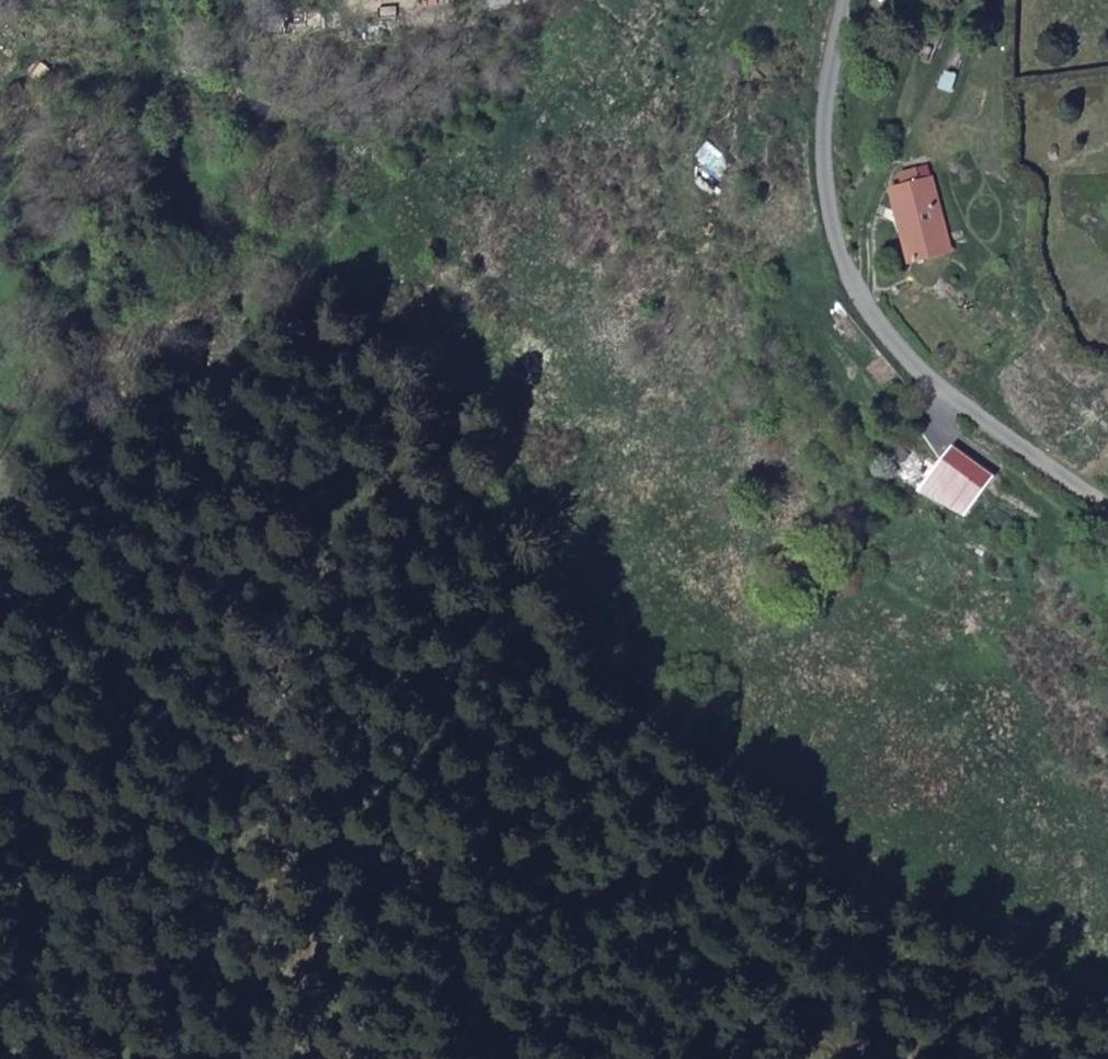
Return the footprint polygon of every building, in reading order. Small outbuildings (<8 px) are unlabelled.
[(925,184),(920,171),(903,177),(908,188),(894,193),(916,261),(957,250),(937,183),(925,184)] [(944,500),(950,485),(927,468),(918,484),(944,500)] [(998,519),(950,485),(944,500),(924,524),(970,558),(998,519)]
